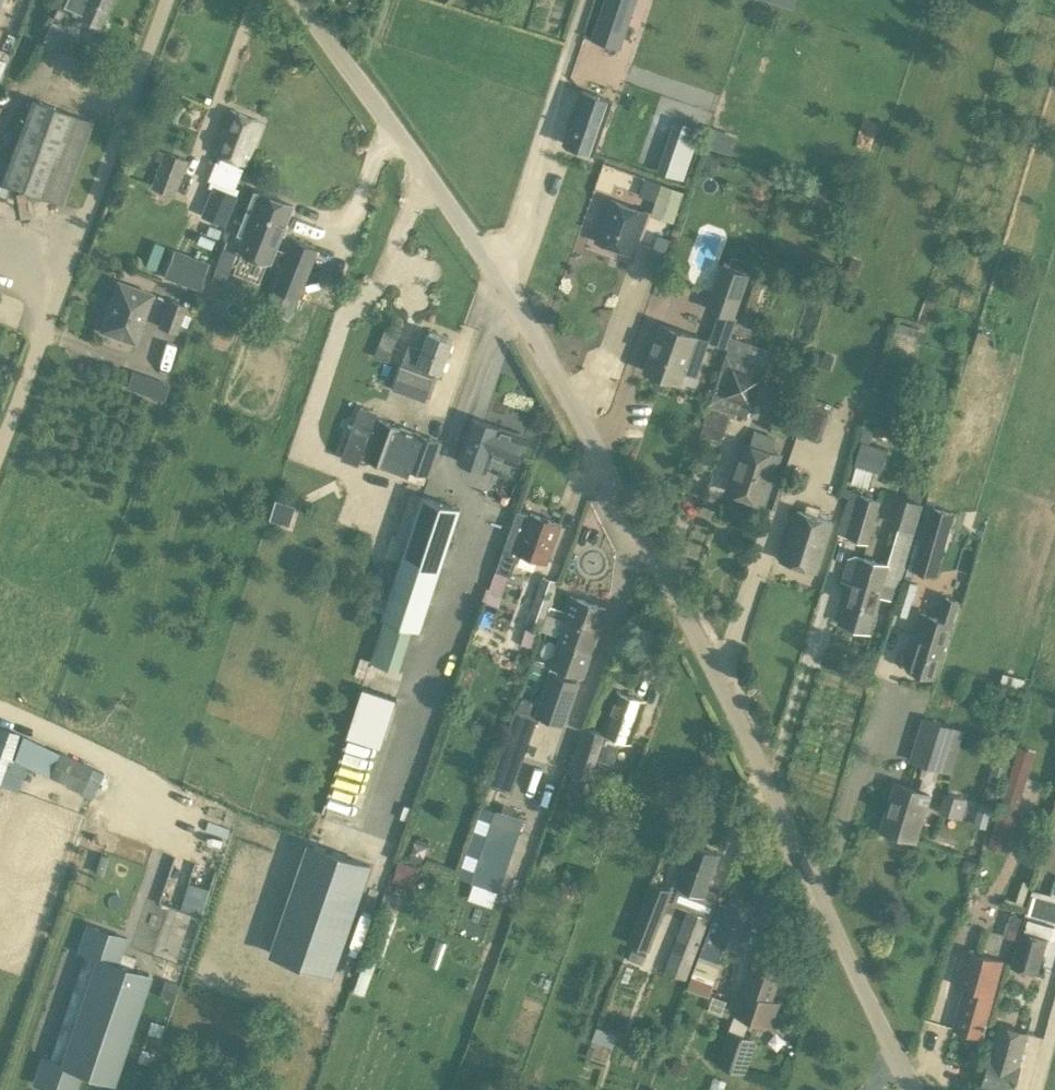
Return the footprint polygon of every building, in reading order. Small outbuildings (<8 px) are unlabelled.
[(68,30),(74,33),(82,16),(100,25),(111,0),(59,0),(41,40),(60,49),(68,30)] [(636,0),(606,0),(593,36),(621,45),(636,0)] [(608,103),(582,94),(562,150),(588,158),(608,103)] [(31,98),(0,179),(0,180),(61,204),(93,121),(31,98)] [(230,109),(214,151),(221,154),(217,165),(235,171),(239,161),(246,163),(262,121),(230,109)] [(733,150),(738,131),(712,125),(707,144),(733,150)] [(683,179),(695,145),(670,137),(659,170),(683,179)] [(167,153),(154,188),(175,196),(188,161),(167,153)] [(221,169),(212,202),(197,198),(190,227),(211,233),(218,205),(235,210),(244,175),(221,169)] [(676,223),(687,192),(661,182),(650,215),(676,223)] [(246,210),(255,213),(246,236),(276,247),(292,204),(263,192),(254,189),(246,210)] [(609,197),(595,192),(583,230),(597,234),(595,244),(633,257),(648,214),(608,201),(609,197)] [(299,298),(319,248),(293,237),(272,289),(299,298)] [(737,318),(734,317),(750,273),(720,262),(705,307),(720,312),(709,341),(725,347),(737,318)] [(117,280),(100,329),(134,341),(151,293),(117,280)] [(176,330),(184,304),(168,298),(159,324),(176,330)] [(924,342),(927,327),(898,320),(895,335),(924,342)] [(660,322),(644,368),(680,381),(685,368),(696,372),(707,339),(660,322)] [(401,331),(387,326),(380,344),(394,349),(401,331)] [(453,339),(429,330),(423,348),(408,342),(391,388),(425,400),(437,368),(442,370),(453,339)] [(768,348),(732,336),(710,403),(747,414),(768,348)] [(164,397),(170,379),(132,368),(127,386),(164,397)] [(795,410),(800,412),(794,428),(821,437),(829,414),(827,414),(831,403),(801,393),(795,410)] [(730,413),(708,406),(699,432),(721,439),(730,413)] [(526,435),(472,417),(457,460),(486,469),(495,445),(520,454),(526,435)] [(380,418),(366,456),(405,471),(408,465),(431,473),(443,441),(380,418)] [(764,501),(779,453),(744,441),(728,490),(764,501)] [(881,472),(887,448),(861,441),(854,464),(881,472)] [(925,484),(911,479),(906,496),(900,495),(892,523),(899,525),(887,563),(855,554),(847,558),(841,578),(850,581),(845,600),(838,623),(870,633),(876,609),(884,583),(898,587),(903,568),(915,530),(914,530),(914,529),(923,501),(920,500),(925,484)] [(412,491),(406,509),(398,534),(408,538),(422,494),(412,491)] [(860,493),(848,535),(868,541),(880,500),(860,493)] [(422,494),(383,615),(420,627),(460,507),(422,494)] [(295,505),(275,499),(269,519),(289,525),(295,505)] [(923,508),(907,566),(913,567),(913,569),(936,576),(954,512),(930,506),(929,510),(923,508)] [(495,569),(496,569),(485,601),(498,605),(509,574),(511,575),(519,551),(546,561),(560,522),(530,511),(529,514),(517,509),(495,569)] [(816,569),(832,521),(796,509),(780,558),(816,569)] [(558,580),(543,574),(525,626),(540,631),(558,580)] [(579,674),(584,676),(591,651),(606,607),(570,595),(564,614),(567,615),(558,640),(550,664),(565,669),(563,674),(549,671),(535,715),(564,725),(580,681),(577,679),(579,674)] [(938,664),(944,646),(960,600),(945,596),(938,617),(921,612),(918,619),(913,636),(916,637),(907,667),(935,676),(938,664)] [(530,664),(525,677),(537,681),(542,668),(530,664)] [(362,686),(321,813),(363,826),(404,700),(362,686)] [(620,738),(630,741),(645,700),(616,690),(602,731),(582,724),(567,770),(572,771),(568,784),(584,789),(588,776),(591,777),(597,760),(612,764),(620,738)] [(520,698),(517,709),(530,713),(533,703),(520,698)] [(909,759),(944,770),(958,727),(923,715),(909,759)] [(22,735),(0,727),(0,782),(4,784),(13,760),(49,776),(82,789),(90,765),(60,751),(22,735)] [(931,792),(895,780),(879,829),(916,840),(931,792)] [(947,791),(941,813),(966,820),(972,799),(947,791)] [(1011,828),(1017,830),(1022,814),(1015,812),(1018,805),(1003,800),(989,847),(1003,851),(1011,828)] [(474,879),(493,820),(477,815),(458,874),(474,879)] [(691,844),(677,881),(676,884),(680,885),(675,901),(688,905),(663,971),(686,978),(709,917),(717,900),(703,895),(708,881),(719,854),(691,844)] [(378,865),(318,847),(298,919),(360,935),(378,865)] [(1054,890),(1032,888),(1028,918),(1054,922),(1054,881),(1054,890)] [(649,950),(671,891),(652,884),(630,942),(649,950)] [(718,961),(724,942),(739,947),(753,909),(728,901),(726,904),(719,901),(694,968),(687,986),(709,995),(720,962),(718,961)] [(170,904),(154,952),(181,961),(197,913),(170,904)] [(149,974),(117,963),(126,938),(89,925),(80,951),(100,958),(65,1063),(45,1056),(35,1085),(52,1089),(80,1089),(85,1074),(113,1083),(149,974)] [(1038,973),(1048,937),(1020,929),(1010,965),(1038,973)] [(952,1027),(974,1033),(981,1035),(993,994),(1003,960),(974,952),(963,949),(953,983),(964,986),(952,1027)] [(728,1028),(730,1029),(717,1063),(745,1072),(757,1038),(744,1033),(749,1017),(771,1024),(778,1001),(772,998),(784,964),(755,953),(738,1003),(736,1003),(728,1028)] [(1021,1065),(1018,1064),(1028,1031),(999,1022),(982,1082),(1008,1089),(1014,1089),(1021,1065)] [(606,1058),(618,1034),(601,1026),(589,1050),(606,1058)]
